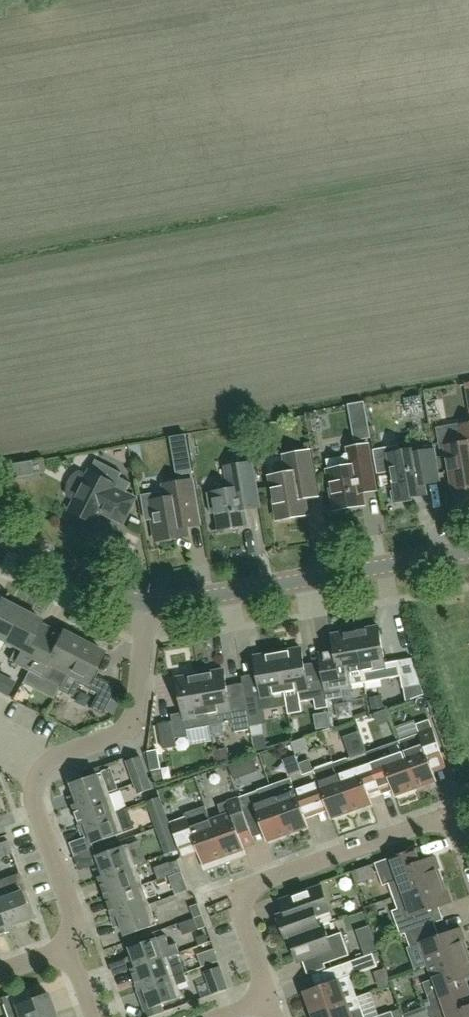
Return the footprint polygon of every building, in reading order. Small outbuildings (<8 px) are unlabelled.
[(439,429),(442,450),(447,449),(454,490),(468,487),(468,424),(460,425),(439,429)] [(350,455),(327,459),(335,510),(364,505),(362,494),(377,491),(368,445),(348,448),(350,455)] [(399,452),(389,454),(396,491),(392,492),(394,504),(413,500),(412,497),(427,494),(425,486),(440,483),(434,450),(420,452),(419,449),(399,452)] [(289,473),(271,476),(279,520),(308,515),(305,500),(317,497),(309,452),(286,456),(289,473)] [(135,499),(126,494),(131,483),(119,477),(122,473),(96,460),(91,472),(88,476),(79,471),(77,473),(74,475),(72,479),(69,483),(69,486),(68,491),(68,496),(76,500),(71,511),(96,524),(103,511),(123,522),(135,499)] [(261,508),(253,462),(226,467),(230,490),(206,493),(210,514),(217,513),(220,530),(248,525),(245,511),(261,508)] [(200,524),(197,506),(192,480),(164,485),(165,492),(141,496),(145,521),(153,520),(157,541),(188,535),(187,527),(200,524)] [(5,642),(21,610),(1,599),(0,601),(0,640),(5,642)] [(5,642),(16,648),(10,660),(28,670),(29,670),(40,649),(51,627),(41,622),(42,620),(21,610),(5,642)] [(399,662),(386,664),(379,627),(356,631),(365,683),(388,679),(388,678),(401,676),(403,688),(422,685),(412,658),(399,662)] [(49,680),(60,686),(83,642),(63,631),(62,633),(51,654),(40,649),(29,670),(37,674),(49,680)] [(327,700),(343,697),(342,689),(352,687),(351,685),(365,683),(356,631),(332,636),(335,651),(325,653),(324,651),(319,652),(324,680),(329,707),(327,700)] [(92,674),(95,669),(104,652),(83,642),(60,686),(58,690),(73,697),(79,685),(98,694),(90,708),(102,714),(104,711),(110,699),(117,687),(96,676),(92,674)] [(329,707),(324,680),(308,683),(302,649),(278,653),(288,704),(315,700),(316,710),(329,707)] [(246,699),(246,701),(231,704),(225,671),(201,675),(210,726),(233,722),(235,732),(251,729),(251,727),(262,724),(260,710),(287,705),(287,704),(288,704),(278,653),(255,657),(262,696),(246,699)] [(201,675),(177,679),(183,713),(171,715),(173,721),(159,724),(164,749),(178,747),(176,738),(189,736),(188,730),(210,726),(201,675)] [(447,768),(430,720),(417,724),(420,733),(399,741),(417,789),(437,782),(434,773),(447,768)] [(367,752),(376,776),(387,772),(392,786),(396,797),(417,789),(399,741),(367,752)] [(161,769),(158,750),(147,751),(151,771),(161,769)] [(367,752),(334,764),(338,774),(339,774),(352,812),(373,805),(370,794),(392,786),(387,772),(376,776),(367,752)] [(127,761),(135,784),(149,779),(141,756),(127,761)] [(338,774),(334,764),(303,775),(302,770),(301,770),(312,799),(317,815),(329,811),(331,819),(352,812),(339,774),(338,774)] [(301,770),(290,774),(291,778),(270,785),(275,796),(288,835),(309,827),(306,819),(317,815),(312,799),(301,770)] [(103,773),(71,784),(75,795),(69,797),(72,806),(110,793),(103,773)] [(152,788),(149,779),(135,784),(139,793),(152,788)] [(270,785),(239,798),(248,822),(259,818),(267,842),(288,835),(275,796),(270,785)] [(117,813),(110,793),(72,806),(72,807),(74,806),(81,825),(79,825),(79,826),(117,813)] [(157,828),(169,824),(160,797),(148,802),(157,828)] [(218,805),(222,815),(211,819),(226,863),(247,855),(237,826),(248,822),(239,798),(218,805)] [(186,814),(187,816),(171,822),(183,858),(199,853),(205,870),(226,863),(211,819),(210,820),(205,806),(186,814)] [(124,833),(117,813),(79,826),(82,835),(89,833),(93,844),(124,833)] [(169,824),(157,828),(167,855),(179,850),(169,824)] [(0,843),(0,858),(12,853),(8,840),(0,843)] [(129,845),(97,856),(101,867),(95,869),(98,878),(136,865),(129,845)] [(422,861),(418,848),(376,863),(384,886),(389,884),(394,898),(442,880),(433,858),(422,861)] [(182,872),(178,860),(170,863),(174,874),(182,872)] [(136,865),(98,878),(98,879),(100,878),(107,898),(143,885),(136,865)] [(153,885),(169,879),(165,867),(149,872),(153,885)] [(393,911),(401,935),(430,925),(426,911),(450,903),(442,880),(394,898),(398,909),(393,911)] [(143,885),(107,898),(114,917),(112,917),(112,918),(150,904),(143,885)] [(30,918),(19,886),(0,893),(0,897),(12,931),(22,928),(19,922),(30,918)] [(330,923),(332,918),(322,889),(281,904),(285,915),(279,917),(287,940),(324,926),(330,923)] [(0,897),(0,934),(11,930),(12,932),(12,931),(0,897)] [(115,927),(122,925),(126,936),(157,925),(150,904),(112,918),(115,927)] [(202,915),(198,904),(191,907),(195,918),(202,915)] [(202,915),(195,918),(199,929),(206,926),(202,915)] [(430,925),(401,935),(406,934),(411,947),(421,943),(429,965),(467,952),(459,929),(435,938),(430,925)] [(291,939),(298,961),(321,953),(325,964),(350,955),(342,933),(328,937),(324,926),(287,940),(291,939)] [(134,959),(127,961),(131,970),(131,971),(169,957),(179,953),(176,944),(169,947),(165,935),(161,937),(130,948),(134,959)] [(202,967),(218,962),(214,950),(198,955),(202,967)] [(431,1005),(456,996),(468,991),(468,986),(466,978),(468,977),(468,957),(467,952),(429,965),(434,979),(423,983),(431,1005)] [(305,992),(313,1013),(356,998),(349,977),(377,967),(373,954),(331,969),(336,982),(305,992)] [(169,957),(131,971),(133,970),(140,989),(138,990),(184,974),(181,964),(172,967),(169,957)] [(220,967),(205,972),(213,995),(228,989),(220,967)] [(137,990),(147,1016),(151,1016),(164,1012),(161,1005),(183,997),(178,984),(187,981),(184,974),(138,990),(137,990)] [(47,994),(34,999),(30,988),(0,998),(7,1016),(45,1016),(55,1013),(47,994)] [(427,1006),(430,1016),(468,1016),(468,991),(456,996),(431,1005),(427,1006)] [(314,1016),(363,1016),(356,998),(313,1013),(314,1016)]
